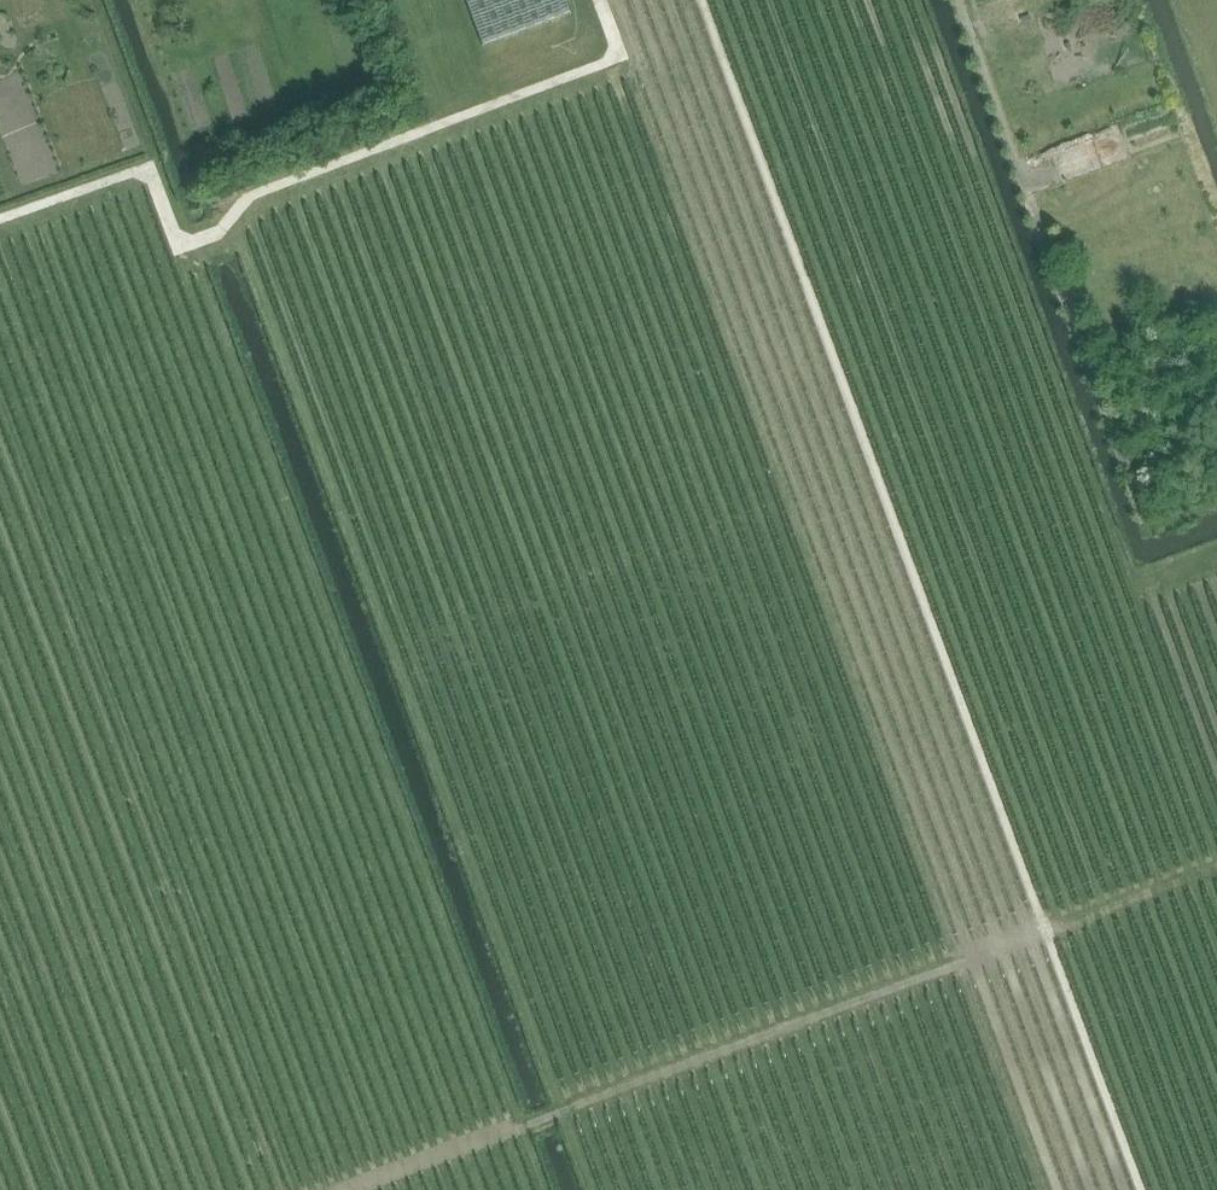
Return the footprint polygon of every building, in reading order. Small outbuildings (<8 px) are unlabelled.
[(483,47),(571,15),(565,0),(466,0),(483,47)]
